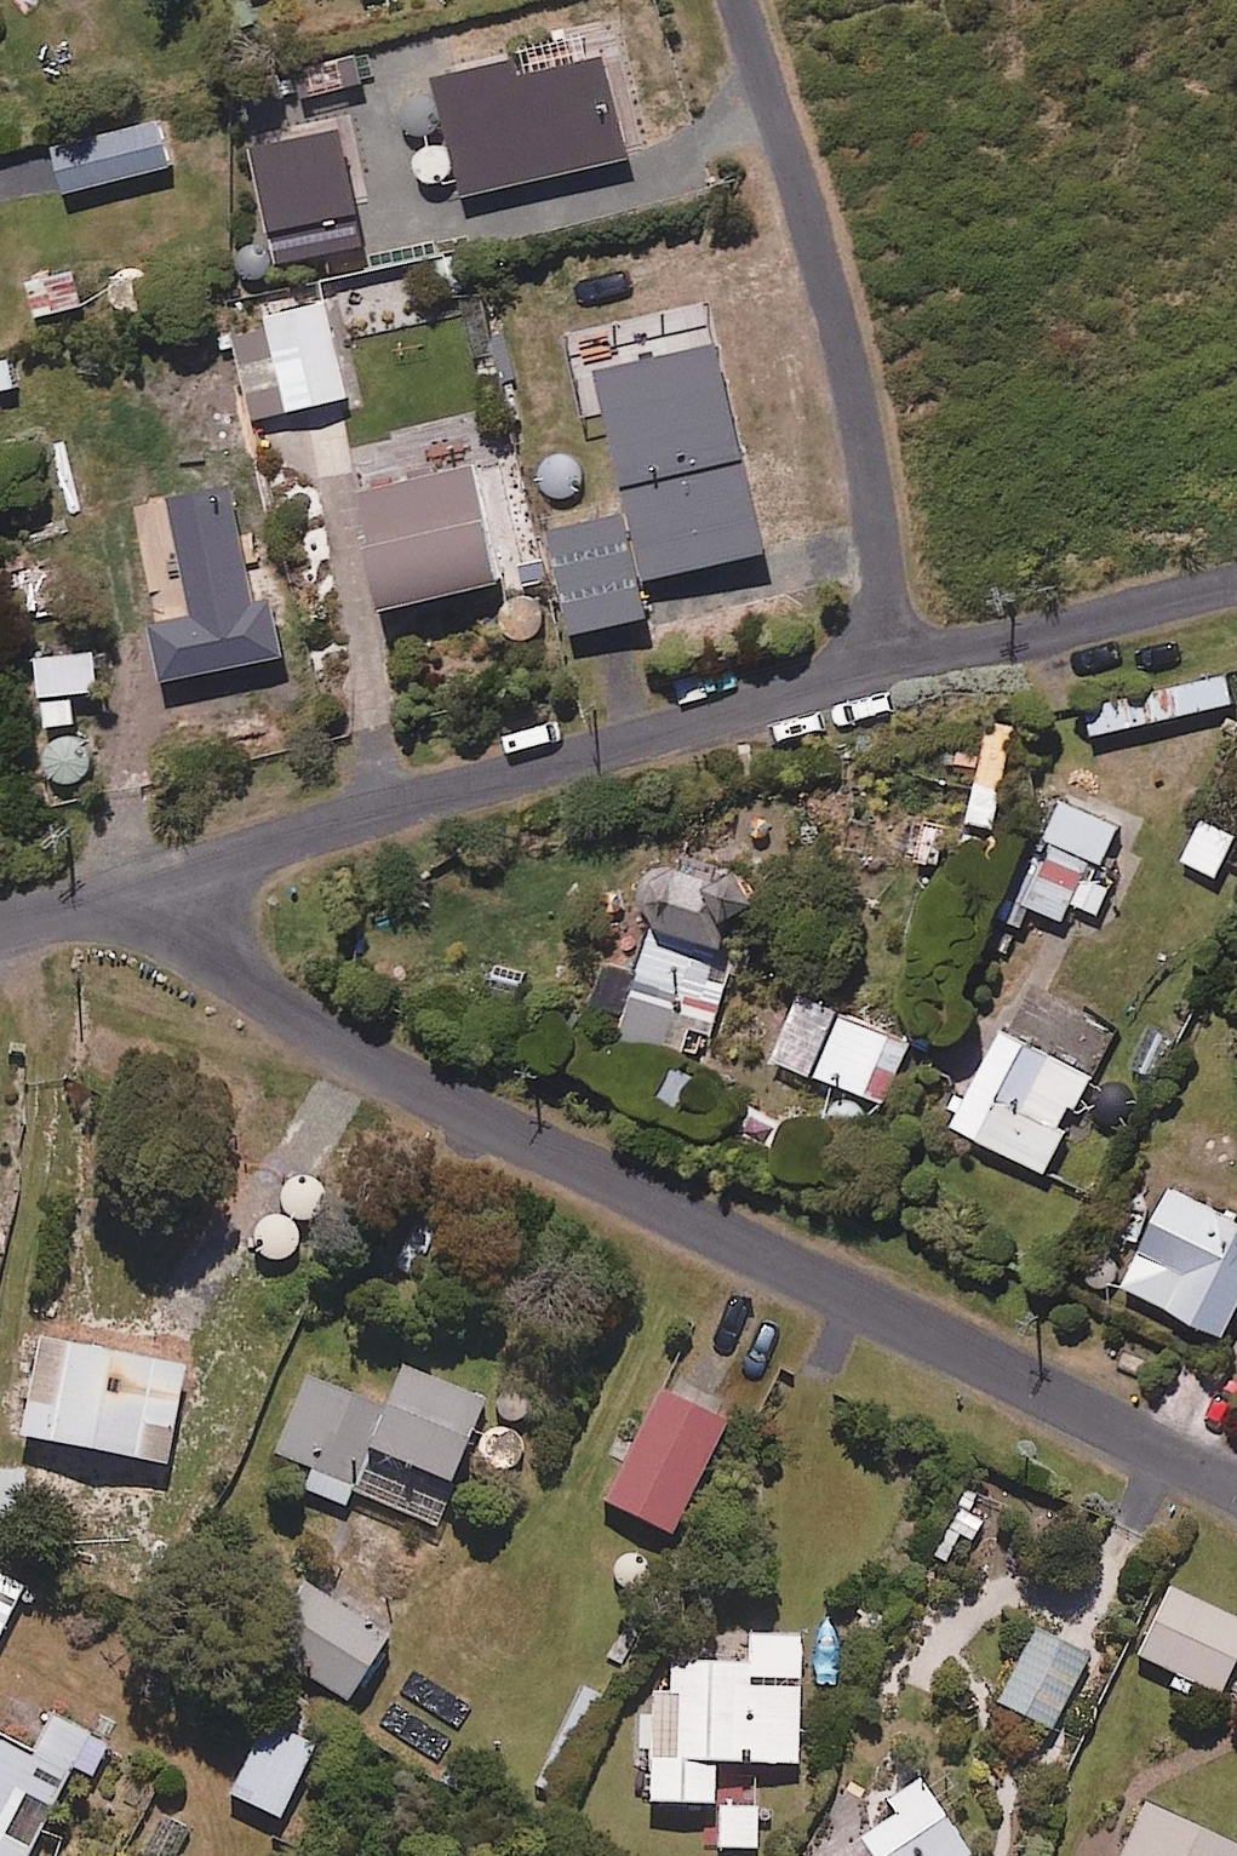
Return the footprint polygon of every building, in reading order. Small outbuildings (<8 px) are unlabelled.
[(173,172),(165,126),(55,146),(64,192),(173,172)] [(81,309),(75,273),(30,281),(37,317),(81,309)] [(243,362),(254,419),(349,400),(330,300),(267,313),(275,356),(243,362)] [(716,462),(690,355),(608,375),(655,573),(764,547),(743,456),(716,462)] [(16,362),(0,364),(0,393),(21,389),(16,362)] [(500,589),(474,472),(359,497),(385,614),(500,589)] [(284,645),(251,504),(191,517),(207,585),(196,587),(213,662),(284,645)] [(646,622),(625,519),(552,534),(573,637),(646,622)] [(109,690),(105,653),(44,659),(52,727),(80,724),(76,693),(109,690)] [(1235,708),(1229,680),(1089,709),(1094,737),(1235,708)] [(1014,774),(978,767),(963,836),(999,843),(1014,774)] [(1101,924),(1123,877),(1110,871),(1129,830),(1065,799),(1015,903),(1063,926),(1071,909),(1101,924)] [(1236,837),(1203,822),(1184,865),(1217,880),(1236,837)] [(597,1013),(627,1023),(622,1037),(702,1062),(752,899),(653,868),(640,910),(659,916),(642,974),(612,964),(597,1013)] [(912,1040),(802,997),(776,1065),(886,1107),(912,1040)] [(1094,1079),(1001,1033),(953,1130),(1046,1176),(1094,1079)] [(1174,1192),(1124,1290),(1223,1341),(1236,1315),(1236,1224),(1174,1192)] [(135,1355),(26,1341),(16,1420),(23,1420),(21,1432),(48,1435),(41,1489),(114,1499),(119,1456),(149,1460),(146,1478),(179,1482),(188,1418),(179,1416),(186,1362),(154,1358),(150,1388),(131,1386),(135,1355)] [(393,1410),(311,1377),(279,1456),(314,1470),(305,1492),(345,1509),(351,1495),(442,1530),(490,1402),(407,1371),(393,1410)] [(733,1428),(666,1394),(610,1503),(677,1537),(733,1428)] [(33,1470),(0,1470),(0,1529),(33,1529),(33,1470)] [(30,1585),(0,1571),(0,1649),(30,1585)] [(396,1641),(310,1589),(271,1653),(356,1705),(396,1641)] [(1168,1592),(1137,1660),(1220,1698),(1236,1661),(1236,1624),(1168,1592)] [(634,1761),(657,1762),(657,1806),(721,1807),(722,1765),(804,1766),(806,1633),(715,1632),(715,1666),(678,1666),(678,1696),(658,1695),(658,1711),(635,1711),(634,1761)] [(1088,1664),(1034,1635),(996,1707),(1050,1736),(1088,1664)] [(0,1738),(0,1855),(31,1855),(94,1738),(57,1719),(37,1757),(0,1738)] [(319,1747),(267,1723),(233,1797),(286,1821),(319,1747)] [(893,1823),(845,1855),(969,1855),(919,1783),(883,1807),(893,1823)] [(762,1852),(763,1811),(727,1809),(725,1851),(762,1852)] [(1145,1812),(1124,1855),(1236,1855),(1145,1812)]
